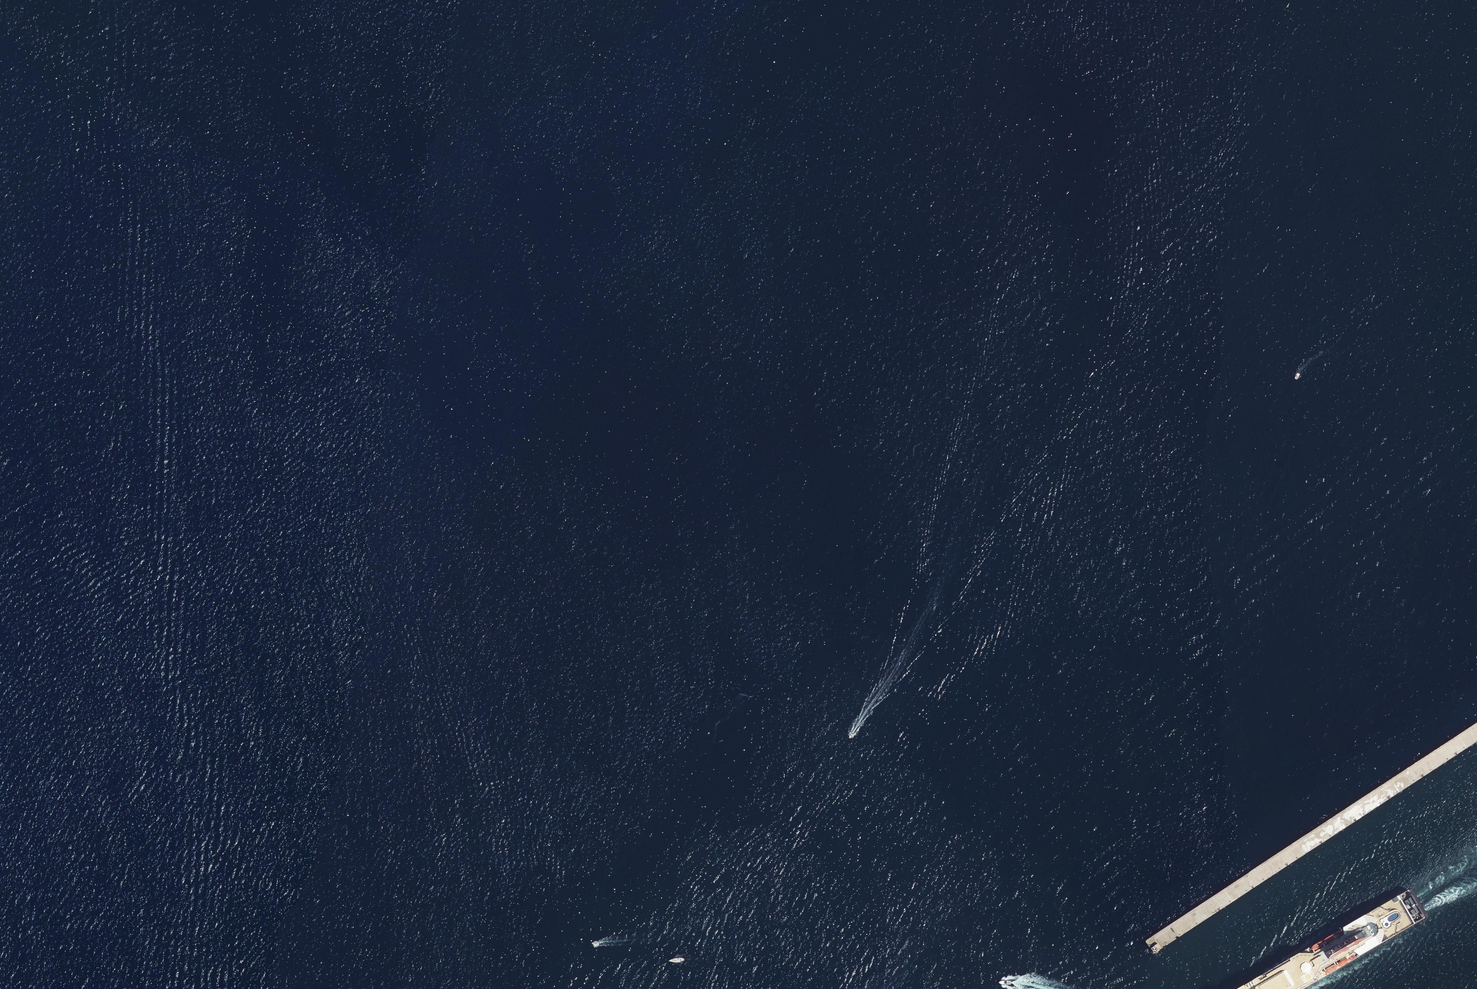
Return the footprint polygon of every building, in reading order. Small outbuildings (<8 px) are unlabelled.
[(1154,954),(1155,953),(1151,947),(1147,941),(1476,725),(1476,723),(1145,941),(1154,954)] [(1155,953),(1161,949),(1157,944),(1151,947),(1155,953)]
